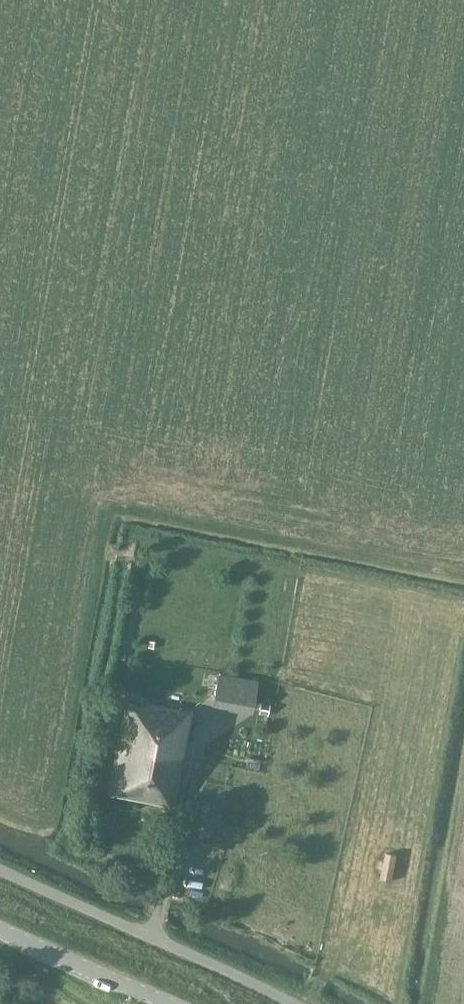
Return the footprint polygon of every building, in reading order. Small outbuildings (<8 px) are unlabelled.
[(217,672),(213,697),(227,699),(231,675),(217,672)] [(192,711),(157,705),(142,702),(142,705),(126,703),(117,744),(182,758),(192,711)] [(173,803),(182,758),(117,744),(108,793),(169,806),(173,803)] [(385,852),(379,879),(391,881),(397,855),(385,852)]
